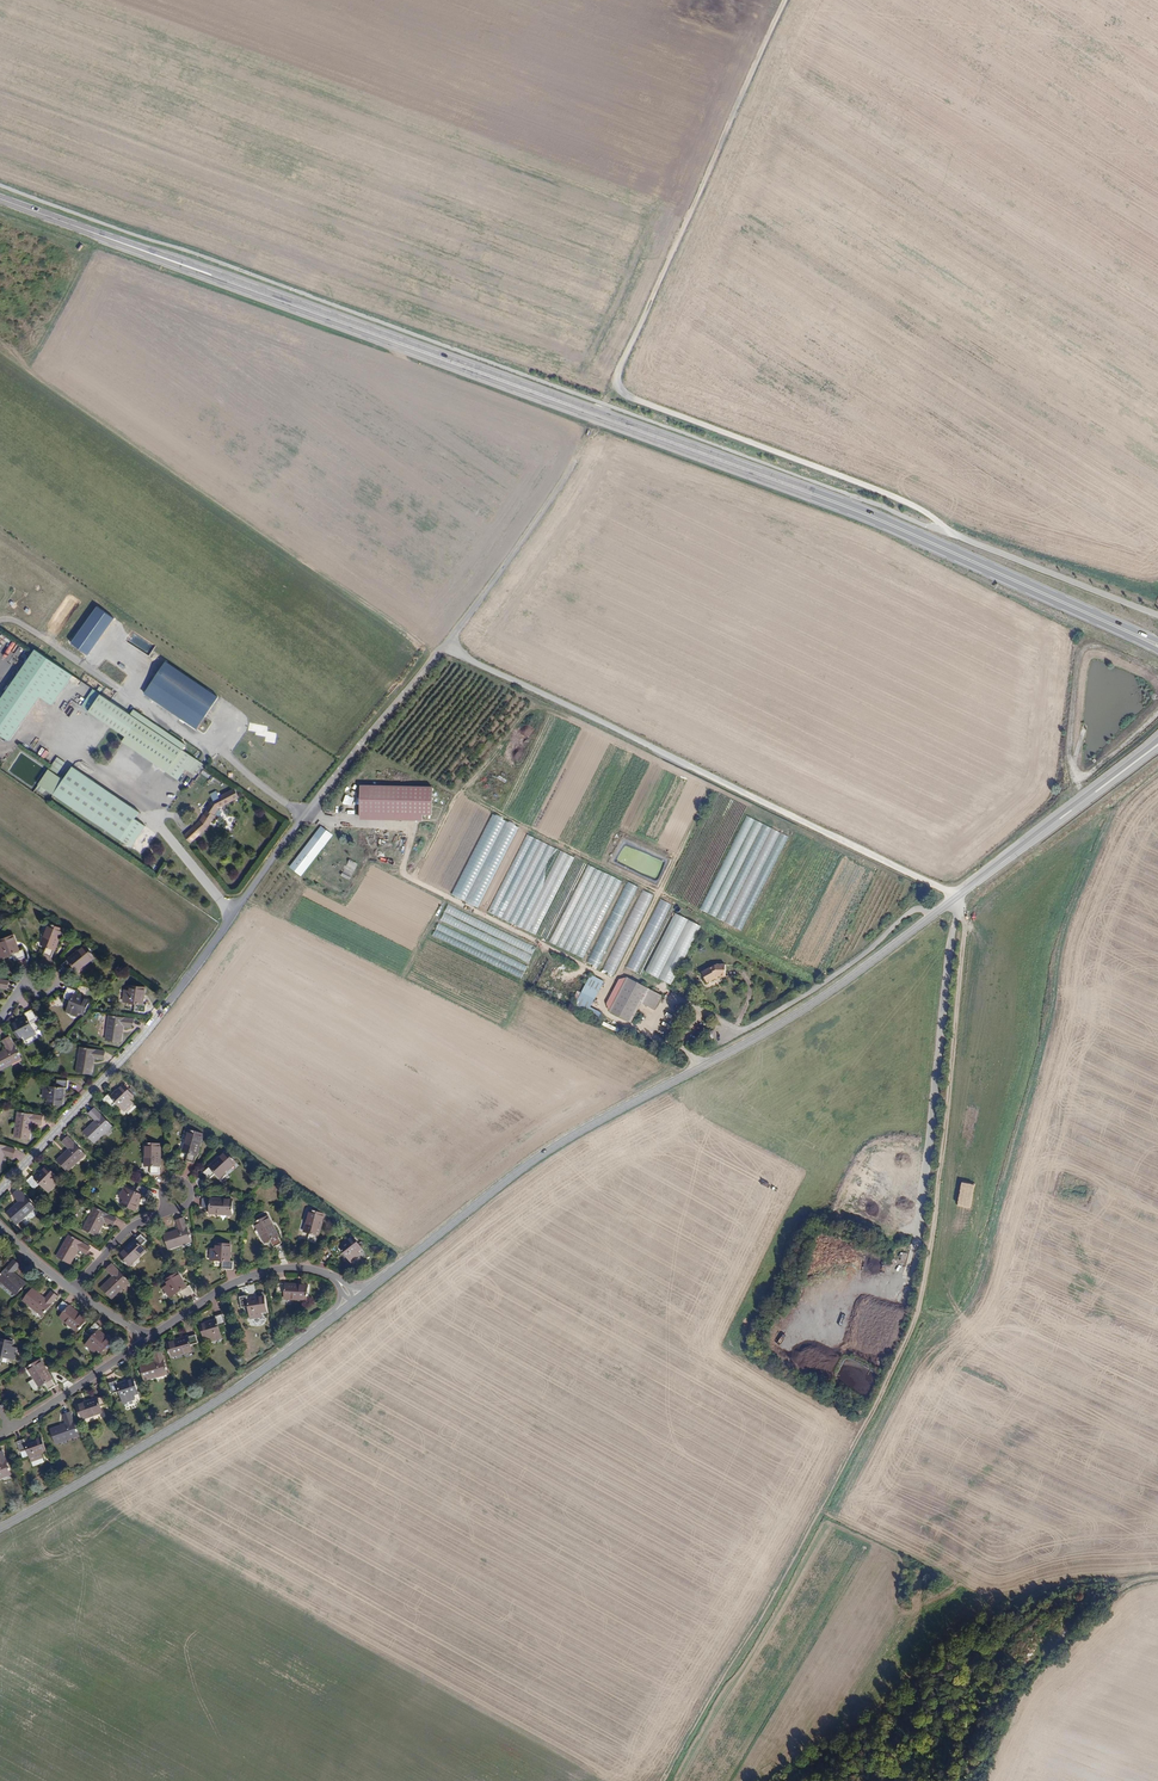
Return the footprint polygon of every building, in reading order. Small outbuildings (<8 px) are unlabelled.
[(71,676),(34,650),(0,700),(0,735),(8,741),(39,696),(51,705),(71,676)] [(142,718),(103,695),(92,712),(130,736),(142,718)] [(186,749),(142,718),(130,736),(126,741),(170,771),(186,749)] [(201,759),(186,749),(170,771),(182,779),(189,768),(193,771),(201,759)] [(57,757),(49,769),(57,774),(65,762),(57,757)] [(143,813),(74,768),(65,781),(54,797),(133,849),(147,828),(138,821),(143,813)] [(65,781),(47,770),(37,785),(54,797),(65,781)] [(225,806),(243,796),(239,787),(224,795),(220,790),(214,794),(217,799),(210,809),(212,810),(209,814),(217,820),(220,815),(219,814),(225,806)] [(431,816),(432,789),(360,787),(359,820),(422,822),(422,816),(431,816)] [(205,833),(201,828),(207,822),(212,827),(217,820),(209,814),(205,821),(190,835),(196,842),(205,833)] [(453,896),(479,908),(517,826),(490,814),(453,896)] [(742,816),(702,913),(746,931),(785,834),(742,816)] [(205,833),(212,827),(207,822),(201,828),(205,833)] [(333,836),(321,827),(289,868),(300,877),(333,836)] [(546,919),(573,856),(524,835),(489,915),(537,935),(544,918),(546,919)] [(349,860),(341,876),(349,880),(357,864),(349,860)] [(536,937),(584,959),(621,881),(589,866),(562,922),(547,915),(536,937)] [(625,881),(588,963),(600,969),(637,886),(625,881)] [(604,971),(616,976),(652,894),(640,889),(604,971)] [(641,974),(670,903),(658,898),(628,969),(641,974)] [(443,924),(444,923),(529,962),(536,946),(473,918),(474,916),(447,904),(439,922),(443,924)] [(673,985),(699,925),(689,921),(690,920),(673,912),(646,974),(673,985)] [(52,955),(63,927),(50,922),(45,934),(44,933),(41,942),(47,944),(44,952),(52,955)] [(522,978),(528,965),(437,924),(432,937),(522,978)] [(23,944),(16,947),(12,936),(1,940),(2,944),(0,945),(0,953),(3,960),(18,954),(19,957),(27,955),(23,944)] [(85,962),(94,953),(85,944),(62,964),(68,971),(74,965),(79,969),(85,963),(85,962)] [(709,960),(696,968),(702,977),(711,972),(710,971),(712,970),(720,970),(719,958),(711,959),(711,960),(709,960)] [(551,967),(542,982),(547,985),(556,970),(551,967)] [(660,1006),(667,992),(633,975),(616,1008),(637,1019),(647,999),(660,1006)] [(7,988),(9,981),(0,979),(0,987),(7,988)] [(147,1003),(149,987),(130,984),(127,1001),(139,1002),(138,1010),(149,1012),(150,1004),(147,1003)] [(84,1012),(89,998),(74,992),(76,988),(68,985),(64,996),(71,999),(66,1010),(77,1014),(79,1010),(84,1012)] [(596,1005),(601,996),(588,990),(580,1005),(605,1017),(608,1012),(596,1005)] [(31,1021),(38,1018),(32,1007),(25,1011),(27,1015),(13,1023),(20,1036),(24,1033),(27,1038),(37,1032),(31,1021)] [(122,1031),(123,1026),(135,1028),(136,1020),(113,1015),(111,1026),(110,1026),(107,1039),(122,1042),(124,1032),(122,1031)] [(10,1034),(3,1037),(8,1047),(0,1051),(0,1068),(12,1062),(11,1059),(20,1054),(10,1034)] [(92,1062),(93,1056),(104,1057),(105,1049),(82,1047),(81,1057),(79,1057),(78,1070),(93,1072),(94,1062),(92,1062)] [(987,1079),(991,1050),(983,1049),(979,1078),(987,1079)] [(62,1103),(64,1087),(68,1087),(69,1078),(58,1077),(57,1085),(45,1084),(44,1095),(48,1096),(47,1101),(62,1103)] [(133,1096),(123,1086),(112,1097),(109,1094),(104,1100),(111,1107),(117,1102),(125,1111),(133,1103),(130,1100),(133,1096)] [(111,1124),(96,1107),(90,1113),(96,1119),(84,1131),(95,1141),(104,1133),(103,1132),(111,1124)] [(28,1128),(30,1122),(40,1124),(42,1117),(20,1111),(17,1122),(15,1122),(13,1134),(28,1138),(30,1128),(28,1128)] [(958,1137),(965,1139),(967,1127),(960,1126),(958,1137)] [(194,1132),(188,1131),(183,1151),(189,1153),(187,1160),(195,1162),(197,1155),(198,1155),(204,1134),(195,1131),(194,1132)] [(84,1152),(69,1136),(63,1141),(69,1148),(57,1159),(68,1171),(77,1162),(76,1161),(84,1152)] [(964,1165),(965,1138),(957,1138),(956,1165),(964,1165)] [(14,1147),(0,1143),(0,1156),(1,1152),(12,1155),(14,1147)] [(160,1166),(161,1144),(147,1143),(146,1156),(145,1156),(144,1165),(150,1166),(150,1173),(159,1173),(159,1166),(160,1166)] [(235,1162),(226,1151),(210,1166),(210,1167),(204,1172),(210,1178),(216,1173),(220,1177),(227,1171),(227,1170),(235,1162)] [(57,1178),(47,1167),(35,1178),(33,1176),(27,1181),(35,1189),(41,1184),(49,1192),(57,1184),(54,1181),(57,1178)] [(1092,1195),(1092,1183),(1071,1184),(1071,1195),(1092,1195)] [(147,1197),(151,1190),(141,1185),(137,1192),(126,1186),(121,1196),(125,1198),(122,1203),(136,1210),(144,1195),(147,1197)] [(35,1206),(20,1189),(14,1194),(20,1201),(9,1212),(19,1224),(29,1215),(27,1214),(35,1206)] [(206,1198),(202,1198),(202,1206),(209,1207),(209,1213),(218,1214),(219,1213),(232,1214),(232,1200),(210,1198),(210,1199),(206,1199),(206,1198)] [(119,1216),(98,1206),(92,1219),(90,1218),(85,1230),(99,1236),(107,1218),(116,1222),(119,1216)] [(322,1213),(308,1211),(306,1223),(304,1223),(302,1232),(308,1234),(307,1241),(315,1243),(317,1235),(318,1235),(322,1213)] [(192,1243),(187,1217),(178,1219),(182,1232),(166,1235),(170,1250),(182,1247),(182,1245),(192,1243)] [(278,1236),(268,1217),(256,1224),(262,1234),(260,1235),(265,1243),(270,1240),(274,1247),(281,1243),(277,1237),(278,1236)] [(149,1241),(143,1234),(136,1240),(136,1239),(119,1253),(128,1264),(138,1256),(139,1256),(147,1250),(143,1246),(149,1241)] [(93,1247),(71,1236),(66,1246),(63,1245),(58,1256),(73,1263),(80,1250),(89,1255),(93,1247)] [(362,1248),(353,1237),(340,1247),(337,1244),(331,1249),(338,1258),(344,1253),(351,1262),(360,1255),(358,1252),(362,1248)] [(223,1270),(234,1269),(234,1261),(230,1261),(229,1244),(215,1244),(215,1250),(210,1250),(210,1261),(222,1261),(223,1270)] [(30,1279),(18,1269),(20,1266),(15,1261),(0,1278),(0,1279),(8,1286),(10,1284),(18,1292),(30,1279)] [(130,1279),(113,1264),(108,1270),(115,1276),(104,1289),(115,1299),(124,1289),(122,1288),(130,1279)] [(187,1288),(179,1273),(166,1280),(169,1285),(165,1288),(170,1297),(180,1292),(185,1299),(194,1293),(190,1286),(187,1288)] [(308,1298),(309,1285),(287,1284),(287,1285),(279,1284),(279,1293),(286,1293),(286,1299),(296,1300),(296,1297),(308,1298)] [(43,1314),(57,1297),(51,1292),(45,1299),(33,1289),(23,1300),(33,1309),(34,1307),(43,1314)] [(267,1312),(264,1297),(248,1300),(247,1296),(239,1297),(241,1309),(249,1307),(251,1319),(262,1317),(261,1313),(267,1312)] [(69,1306),(63,1301),(57,1308),(63,1313),(59,1318),(67,1324),(68,1322),(77,1330),(86,1320),(70,1305),(69,1306)] [(227,1325),(223,1315),(204,1321),(205,1324),(201,1326),(205,1340),(210,1339),(211,1343),(222,1339),(219,1328),(227,1325)] [(102,1328),(96,1322),(89,1329),(95,1335),(86,1344),(95,1352),(98,1349),(101,1352),(111,1341),(99,1330),(102,1328)] [(193,1346),(191,1338),(183,1340),(182,1339),(167,1343),(171,1357),(177,1355),(177,1356),(187,1354),(185,1348),(193,1346)] [(0,1340),(0,1363),(1,1356),(13,1358),(15,1348),(10,1347),(11,1343),(0,1340)] [(167,1373),(161,1351),(153,1353),(156,1362),(140,1367),(145,1381),(156,1379),(155,1377),(167,1373)] [(51,1377),(40,1358),(29,1365),(34,1376),(33,1377),(38,1385),(43,1382),(47,1389),(55,1385),(50,1378),(51,1377)] [(137,1394),(132,1380),(117,1385),(116,1382),(108,1384),(112,1395),(119,1393),(123,1404),(134,1400),(132,1396),(137,1394)] [(108,1405),(106,1397),(98,1399),(77,1406),(81,1419),(93,1415),(94,1416),(102,1413),(101,1407),(108,1405)] [(77,1434),(70,1413),(63,1416),(66,1425),(51,1430),(56,1444),(66,1441),(66,1439),(77,1434)] [(41,1454),(46,1452),(41,1438),(25,1443),(24,1440),(16,1443),(20,1453),(28,1450),(32,1462),(42,1459),(41,1454)] [(2,1452),(0,1453),(0,1476),(9,1473),(2,1452)]
